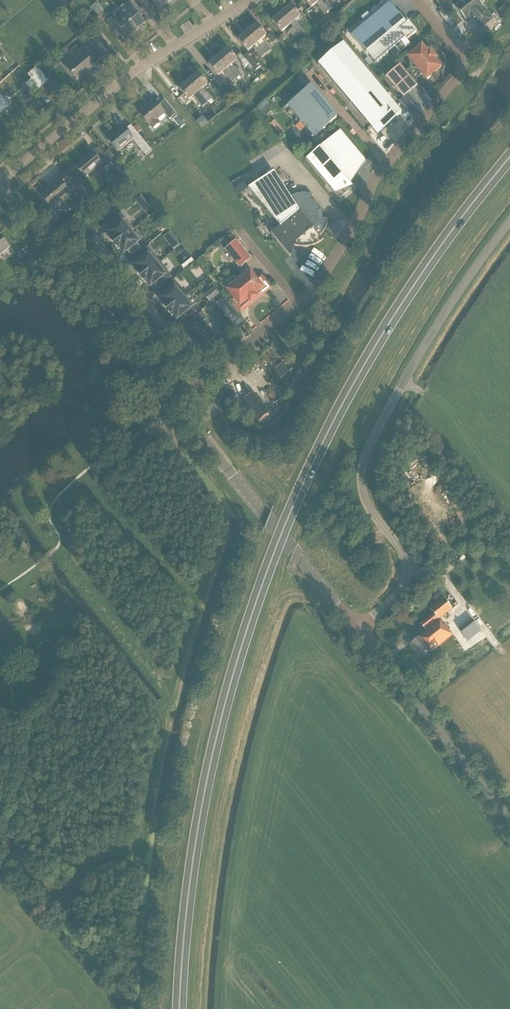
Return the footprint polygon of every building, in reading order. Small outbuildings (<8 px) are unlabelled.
[(164,0),(144,0),(149,6),(152,3),(160,12),(168,5),(164,0)] [(329,11),(320,0),(304,0),(310,8),(315,4),(324,15),(329,11)] [(329,11),(333,7),(327,0),(320,0),(329,11)] [(476,0),(466,0),(456,8),(466,20),(468,18),(479,30),(485,24),(490,31),(500,22),(493,14),(489,18),(480,8),(481,7),(476,0)] [(123,5),(118,10),(136,32),(145,25),(137,15),(140,12),(131,1),(124,7),(123,5)] [(98,18),(103,14),(95,4),(90,8),(98,18)] [(406,25),(389,4),(351,36),(374,64),(405,39),(406,41),(416,33),(408,23),(406,25)] [(281,13),(290,25),(300,17),(290,5),(281,13)] [(136,32),(118,10),(113,14),(114,16),(107,21),(116,33),(120,29),(128,39),(136,32)] [(281,32),(290,25),(281,13),(272,21),(281,32)] [(293,28),(299,36),(304,32),(298,24),(293,28)] [(247,32),(266,55),(270,51),(264,43),(261,40),(266,36),(256,25),(247,32)] [(295,39),(299,36),(293,28),(288,32),(295,39)] [(261,58),(266,55),(247,32),(238,40),(247,51),(252,47),(255,51),(261,58)] [(279,42),(272,34),(267,38),(273,46),(279,42)] [(102,59),(90,44),(82,52),(81,51),(84,55),(67,69),(65,66),(78,82),(77,80),(93,67),(95,68),(92,64),(100,56),(102,59)] [(343,44),(318,65),(378,136),(396,120),(395,119),(401,114),(343,44)] [(385,77),(403,98),(416,86),(413,83),(423,75),(426,79),(439,68),(432,60),(434,59),(430,53),(427,55),(421,47),(408,58),(418,69),(409,77),(399,66),(385,77)] [(218,57),(236,79),(241,75),(234,68),(231,65),(236,60),(227,49),(218,57)] [(260,66),(248,53),(243,57),(243,58),(249,64),(255,71),(260,66)] [(232,83),(236,79),(218,57),(208,64),(218,76),(222,72),(232,83)] [(243,58),(240,61),(245,68),(249,64),(243,58)] [(45,85),(49,81),(39,70),(31,78),(32,80),(26,85),(34,95),(43,87),(45,85)] [(188,81),(206,103),(211,99),(202,89),(207,85),(197,73),(188,81)] [(229,88),(221,79),(216,83),(224,93),(229,88)] [(206,103),(188,81),(179,89),(188,100),(194,96),(196,99),(196,100),(202,107),(202,106),(205,109),(208,106),(206,103)] [(337,118),(311,87),(288,107),(313,138),(337,118)] [(175,114),(173,111),(165,101),(158,106),(154,101),(139,113),(149,126),(152,129),(159,123),(156,120),(164,114),(169,120),(175,114)] [(213,109),(216,115),(222,111),(219,105),(213,109)] [(211,109),(195,122),(201,129),(217,116),(211,109)] [(177,116),(172,120),(180,129),(185,125),(177,116)] [(138,144),(143,140),(133,129),(129,133),(123,126),(107,140),(117,152),(133,139),(138,144)] [(343,132),(306,160),(339,199),(349,192),(345,187),(352,181),(347,175),(365,162),(343,132)] [(109,149),(104,154),(109,160),(115,156),(109,149)] [(105,168),(111,163),(109,160),(104,154),(103,154),(97,159),(92,152),(75,167),(85,178),(102,164),(105,168)] [(312,196),(312,195),(310,195),(309,194),(306,194),(305,194),(303,194),(301,194),(298,194),(296,195),(295,195),(293,196),(292,196),(290,198),(273,172),(247,189),(279,227),(270,234),(289,257),(290,257),(289,256),(293,246),(296,247),(298,247),(300,247),(302,247),(304,247),(306,247),(308,247),(310,247),(312,246),(314,245),(316,245),(317,244),(319,243),(321,241),(322,240),(321,240),(319,237),(320,235),(322,234),(322,233),(323,231),(325,229),(325,228),(326,227),(327,224),(327,222),(327,219),(327,220),(317,219),(317,218),(317,216),(317,214),(316,213),(316,212),(320,210),(320,211),(321,210),(320,209),(320,208),(319,207),(318,205),(316,204),(315,203),(313,202),(312,201),(310,200),(311,196),(312,196)] [(67,189),(72,185),(61,173),(56,177),(59,180),(40,196),(54,212),(51,208),(69,192),(67,189)] [(247,189),(240,178),(231,183),(238,195),(247,189)] [(140,195),(134,200),(144,213),(150,208),(140,195)] [(87,196),(83,200),(86,204),(91,201),(87,196)] [(156,231),(164,224),(151,208),(143,215),(156,231)] [(116,218),(106,225),(110,230),(106,233),(111,238),(110,239),(114,244),(129,232),(121,221),(119,222),(116,218)] [(170,231),(163,236),(168,242),(174,237),(170,231)] [(129,232),(114,244),(118,249),(119,248),(123,253),(127,251),(131,255),(140,248),(136,243),(137,242),(129,232)] [(9,247),(0,236),(0,255),(9,247)] [(251,259),(236,240),(224,250),(239,268),(251,259)] [(142,251),(133,258),(137,263),(133,266),(137,271),(136,272),(140,277),(156,265),(147,254),(146,255),(142,251)] [(190,256),(180,264),(183,268),(193,260),(190,256)] [(156,265),(140,277),(144,282),(146,281),(150,287),(154,284),(157,288),(167,281),(163,276),(164,275),(156,265)] [(268,288),(260,278),(256,281),(249,273),(227,290),(234,299),(232,301),(240,311),(268,288)] [(169,284),(160,291),(164,296),(160,299),(164,304),(163,305),(167,310),(183,298),(174,288),(173,289),(169,284)] [(214,287),(205,294),(210,301),(219,293),(214,287)] [(223,296),(216,302),(236,327),(243,321),(223,296)] [(183,298),(167,310),(171,315),(172,314),(177,320),(180,317),(184,321),(193,314),(190,309),(191,308),(183,298)] [(196,317),(186,325),(191,330),(187,333),(196,344),(194,345),(200,352),(206,347),(205,345),(211,340),(198,325),(201,323),(196,317)] [(223,337),(213,345),(215,348),(225,340),(223,337)] [(254,394),(244,403),(259,422),(270,413),(254,394)] [(452,572),(457,578),(462,574),(458,568),(452,572)] [(451,600),(446,605),(441,599),(428,610),(432,614),(419,625),(424,631),(455,606),(451,600)] [(472,620),(459,630),(468,641),(480,631),(472,620)] [(442,627),(438,622),(409,646),(420,659),(429,652),(430,653),(451,635),(443,626),(442,627)]
